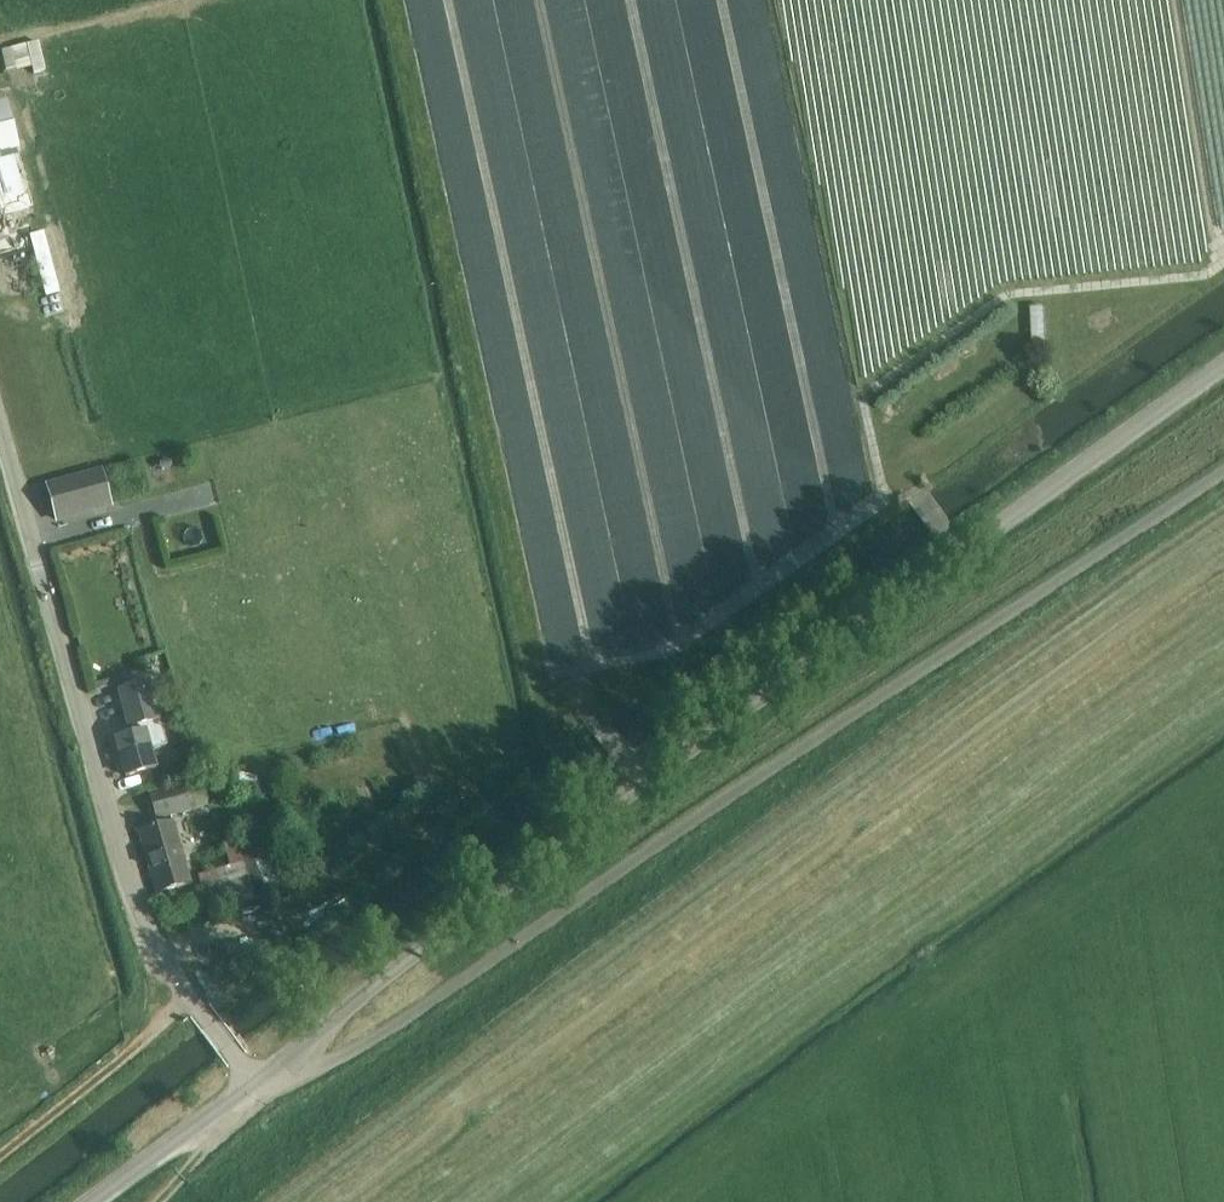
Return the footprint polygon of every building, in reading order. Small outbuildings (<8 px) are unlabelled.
[(48,42),(3,45),(4,71),(50,68),(48,42)] [(0,107),(0,149),(16,145),(6,106),(0,107)] [(7,254),(9,254),(5,241),(34,233),(20,186),(27,184),(20,155),(0,160),(0,256),(7,254)] [(61,293),(78,289),(63,226),(46,230),(61,293)] [(1033,307),(1034,345),(1048,344),(1046,307),(1033,307)] [(107,493),(50,508),(58,536),(114,521),(107,493)] [(151,681),(142,684),(118,691),(131,735),(116,739),(126,776),(142,772),(156,768),(150,749),(169,744),(151,681)] [(149,793),(157,820),(209,804),(201,777),(149,793)] [(396,786),(385,792),(392,805),(403,799),(396,786)] [(173,821),(139,831),(158,893),(192,882),(173,821)] [(216,869),(228,906),(267,895),(250,839),(239,842),(245,861),(216,869)] [(301,865),(284,870),(290,889),(307,884),(301,865)]
